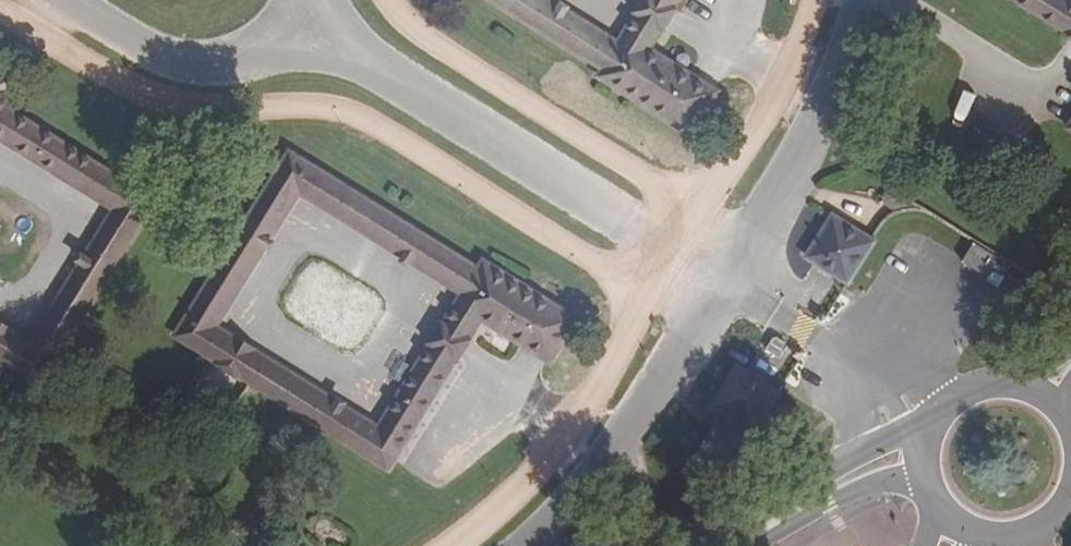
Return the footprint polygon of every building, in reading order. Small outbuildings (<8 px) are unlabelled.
[(693,131),(719,90),(692,74),(651,50),(681,0),(648,0),(621,43),(549,0),(495,0),(571,46),(589,57),(607,68),(601,76),(693,131)] [(1070,34),(1070,2),(1068,0),(1016,0),(1070,34)] [(0,108),(0,139),(114,210),(29,346),(0,327),(0,361),(6,364),(38,384),(151,201),(1,108),(0,108)] [(478,265),(461,254),(442,243),(289,151),(179,334),(393,461),(483,312),(524,337),(550,353),(575,312),(483,256),(478,265)] [(806,258),(847,283),(872,242),(869,240),(831,217),(806,258)] [(709,410),(749,435),(752,437),(778,395),(776,393),(735,369),(709,410)]
